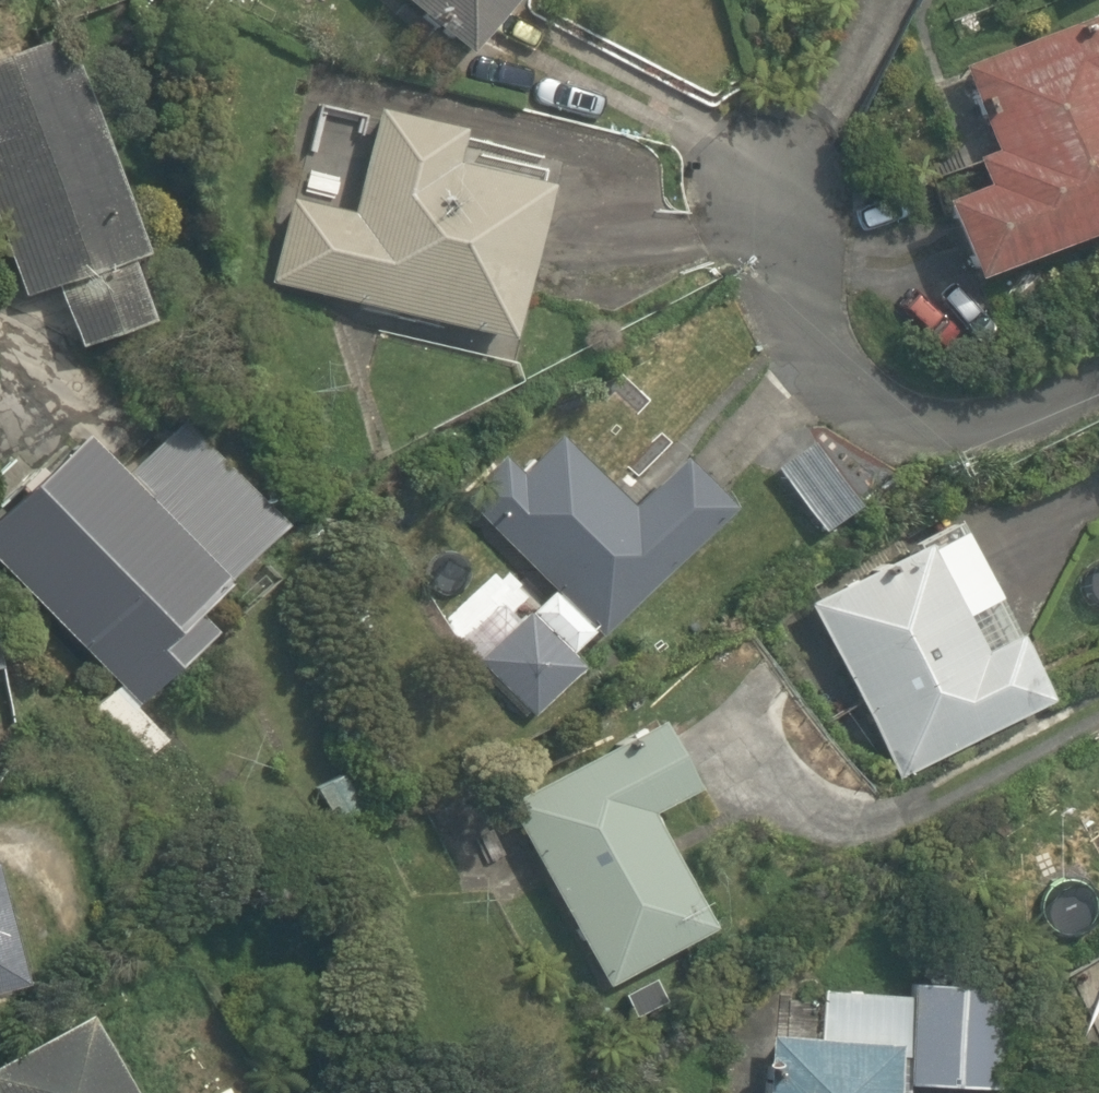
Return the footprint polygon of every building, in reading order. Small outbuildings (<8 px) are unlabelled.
[(494,57),(535,0),(414,0),(494,57)] [(1098,258),(1098,14),(967,70),(1011,175),(957,198),(1000,300),(1098,258)] [(33,306),(64,296),(82,355),(169,328),(84,48),(0,74),(0,199),(33,306)] [(537,350),(572,196),(475,174),(481,143),(378,120),(356,217),(302,205),(282,292),(537,350)] [(311,544),(229,460),(216,472),(176,431),(129,477),(87,435),(0,519),(0,556),(157,716),(234,641),(223,629),(311,544)] [(746,519),(686,446),(622,498),(573,440),(533,474),(519,457),(472,495),(594,643),(746,519)] [(873,518),(820,441),(775,473),(828,549),(873,518)] [(1025,608),(980,516),(819,595),(907,777),(1069,699),(1043,646),(1002,666),(984,628),(1025,608)] [(522,721),(581,670),(538,620),(479,671),(522,721)] [(658,811),(694,791),(660,729),(518,808),(623,995),(727,936),(658,811)] [(41,997),(13,876),(0,879),(0,1007),(41,997)] [(780,1038),(776,1092),(918,1092),(932,1092),(1018,1092),(1025,988),(922,981),(918,1048),(780,1038)] [(0,1087),(0,1092),(153,1092),(114,1023),(0,1087)]
